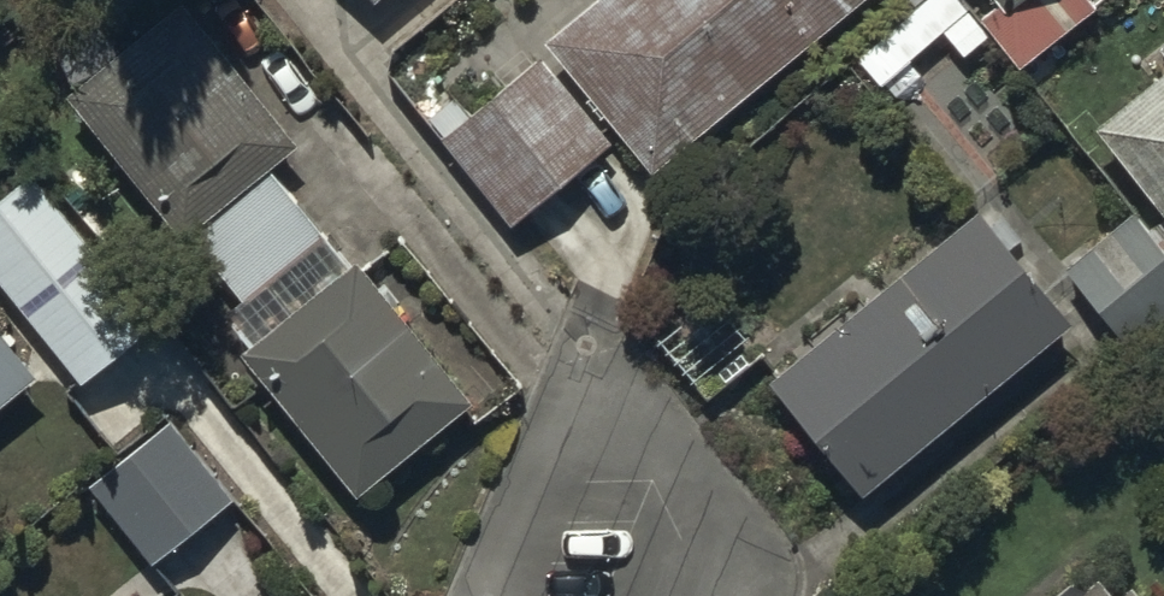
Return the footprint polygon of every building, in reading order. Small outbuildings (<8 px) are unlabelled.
[(395,0),(363,0),(376,16),(395,0)] [(469,123),(455,107),(428,129),(444,148),(440,151),(512,237),(620,146),(656,189),(882,0),(614,0),(469,123)] [(952,0),(905,0),(919,17),(860,67),(882,93),(943,41),(964,66),(989,44),(952,0)] [(1001,17),(983,31),(1023,81),(1097,22),(1080,0),(987,0),(1001,17)] [(300,158),(181,16),(67,112),(185,252),(191,247),(245,312),(225,329),(250,360),(240,368),(360,511),(474,416),(355,275),(349,280),(269,184),(300,158)] [(1163,226),(1163,89),(1097,142),(1163,226)] [(0,217),(0,294),(84,397),(161,334),(39,185),(0,217)] [(865,507),(1072,334),(978,222),(772,396),(865,507)] [(1067,281),(1130,361),(1163,334),(1163,265),(1134,228),(1067,281)] [(38,391),(0,343),(0,421),(38,391)] [(234,510),(171,430),(93,492),(155,572),(234,510)]
